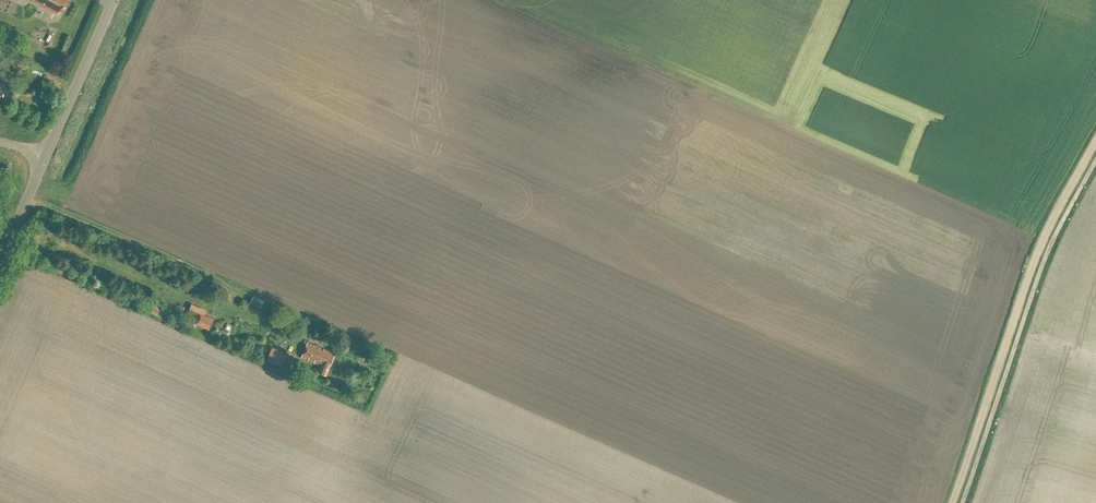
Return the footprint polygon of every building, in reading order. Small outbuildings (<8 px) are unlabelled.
[(57,14),(58,11),(61,12),(67,0),(30,0),(57,14)] [(0,95),(9,99),(15,87),(1,80),(0,81),(0,80),(0,96),(0,95)] [(263,300),(253,295),(250,303),(260,307),(263,300)] [(182,317),(185,308),(180,306),(176,315),(182,317)] [(189,310),(186,317),(188,318),(196,321),(194,325),(208,331),(213,321),(203,317),(189,310)] [(325,374),(334,353),(307,342),(301,357),(320,365),(318,371),(325,374)] [(304,375),(308,366),(300,363),(301,360),(293,356),(290,362),(285,360),(288,352),(273,346),(265,365),(271,368),(273,364),(281,368),(282,365),(288,367),(288,368),(304,375)]
